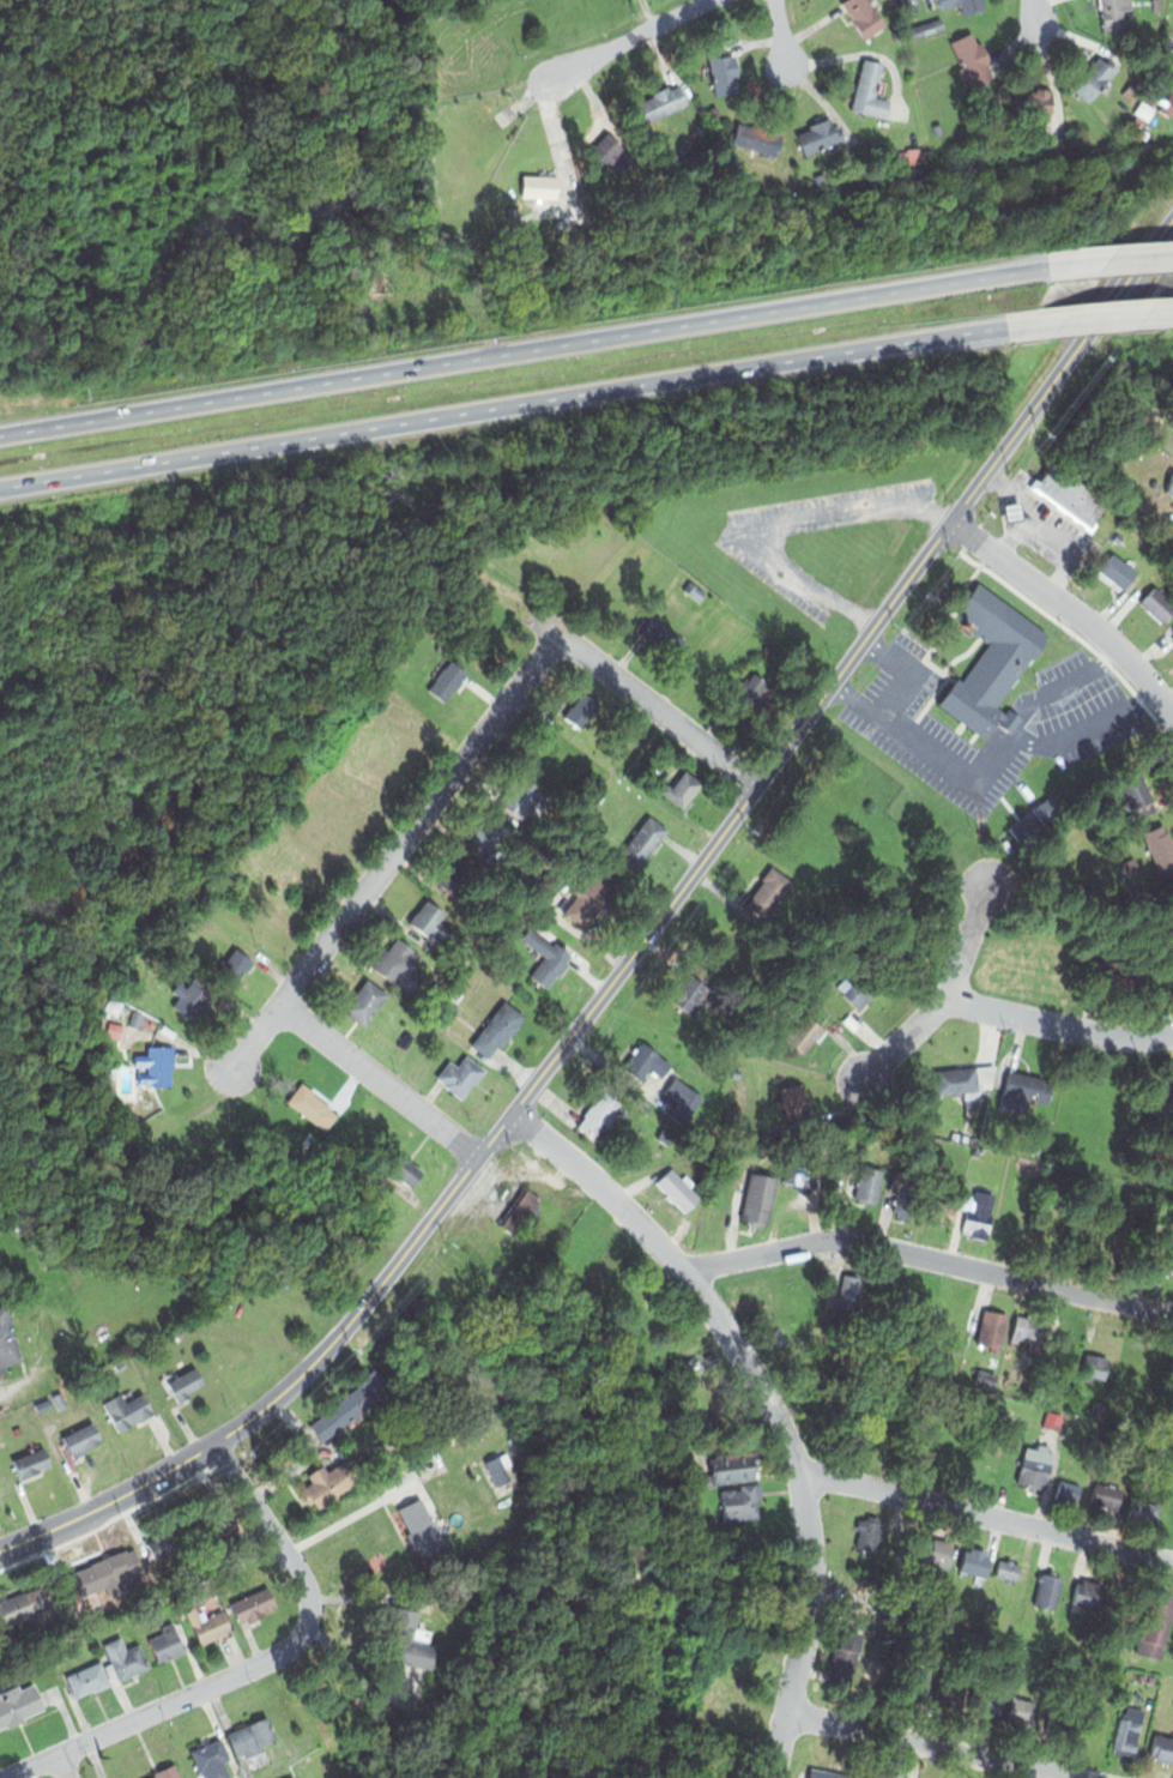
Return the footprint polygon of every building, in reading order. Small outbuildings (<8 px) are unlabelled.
[(840,4),(845,0),(868,0),(885,25),(865,40),(840,4)] [(909,10),(905,0),(919,0),(921,6),(909,10)] [(941,8),(960,4),(962,13),(985,6),(983,0),(937,0),(941,8)] [(1106,30),(1127,29),(1125,10),(1135,10),(1133,0),(1103,0),(1106,30)] [(912,26),(915,36),(947,28),(944,17),(912,26)] [(950,42),(971,32),(981,52),(986,49),(997,71),(965,88),(955,68),(962,65),(950,42)] [(706,50),(714,94),(743,89),(737,53),(722,55),(721,48),(706,50)] [(1070,86),(1087,100),(1117,65),(1100,50),(1070,86)] [(851,109),(865,58),(883,62),(873,96),(891,101),(885,119),(851,109)] [(633,102),(646,133),(658,128),(654,120),(689,104),(679,82),(633,102)] [(1120,92),(1131,101),(1139,91),(1130,83),(1120,92)] [(1005,90),(1003,113),(1050,117),(1052,95),(1005,90)] [(1161,107),(1172,90),(1172,108),(1169,114),(1161,107)] [(1143,102),(1136,111),(1150,120),(1156,110),(1143,102)] [(1137,115),(1145,122),(1142,127),(1133,121),(1137,115)] [(794,132),(803,155),(846,139),(841,128),(836,131),(832,117),(794,132)] [(737,120),(730,145),(779,158),(786,133),(737,120)] [(931,122),(943,120),(945,132),(933,134),(931,122)] [(691,133),(696,139),(708,128),(703,122),(691,133)] [(605,129),(579,158),(599,175),(607,164),(618,174),(635,156),(605,129)] [(908,149),(920,147),(923,161),(909,162),(908,149)] [(899,150),(900,162),(907,162),(905,149),(899,150)] [(521,173),(521,195),(556,197),(557,173),(521,173)] [(509,213),(518,213),(518,222),(509,222),(509,213)] [(1028,486),(1050,458),(1112,505),(1092,534),(1028,486)] [(1171,471),(1172,472),(1172,494),(1165,492),(1171,471)] [(1003,502),(1020,500),(1022,519),(1006,522),(1003,502)] [(1111,550),(1124,561),(1127,557),(1135,562),(1130,567),(1136,571),(1121,590),(1095,571),(1111,550)] [(938,705),(959,677),(963,682),(991,644),(950,614),(977,578),(1052,633),(998,707),(1005,712),(1009,707),(1024,717),(1011,735),(996,724),(985,739),(938,705)] [(689,592),(691,584),(703,589),(700,597),(689,592)] [(1156,584),(1172,598),(1172,613),(1163,625),(1139,604),(1156,584)] [(640,635),(653,616),(685,638),(672,657),(640,635)] [(425,688),(452,658),(468,671),(442,703),(425,688)] [(734,703),(756,676),(776,694),(756,719),(734,703)] [(563,716),(582,691),(601,706),(582,730),(563,716)] [(1115,778),(1144,766),(1162,804),(1133,818),(1115,778)] [(660,791),(667,782),(672,785),(687,769),(703,782),(682,808),(660,791)] [(498,801),(520,775),(545,796),(524,822),(498,801)] [(1008,827),(1027,850),(1068,814),(1048,792),(1008,827)] [(618,852),(649,815),(666,830),(636,867),(618,852)] [(466,839),(484,816),(519,844),(501,867),(466,839)] [(1162,821),(1172,846),(1172,869),(1160,875),(1139,831),(1162,821)] [(1121,863),(1132,857),(1139,869),(1127,875),(1121,863)] [(744,904),(770,864),(794,880),(768,920),(744,904)] [(561,912),(598,866),(619,882),(582,929),(561,912)] [(1165,899),(1172,895),(1172,915),(1165,899)] [(407,923),(428,898),(447,914),(440,922),(452,932),(439,948),(407,923)] [(519,938),(532,920),(578,953),(560,977),(556,974),(545,989),(527,976),(543,956),(519,938)] [(371,966),(397,935),(424,958),(399,989),(371,966)] [(217,971),(236,946),(253,959),(234,984),(217,971)] [(671,1000),(701,963),(724,982),(695,1019),(671,1000)] [(836,984),(858,1008),(889,978),(875,963),(854,982),(846,975),(836,984)] [(214,998),(193,1021),(174,1003),(179,998),(171,990),(187,974),(214,998)] [(343,1011),(369,976),(389,993),(363,1027),(343,1011)] [(456,1001),(465,993),(458,984),(448,992),(456,1001)] [(111,994),(123,1001),(115,1015),(103,1008),(111,994)] [(471,1044),(507,1000),(526,1015),(490,1060),(471,1044)] [(133,1009),(143,1014),(138,1026),(127,1021),(133,1009)] [(803,1011),(824,1029),(804,1053),(782,1035),(803,1011)] [(147,1018),(155,1020),(152,1029),(145,1026),(147,1018)] [(105,1019),(120,1023),(116,1037),(103,1033),(105,1019)] [(623,1068),(643,1042),(671,1065),(660,1079),(648,1069),(640,1081),(623,1068)] [(146,1047),(170,1047),(169,1086),(134,1086),(135,1072),(147,1072),(147,1066),(135,1065),(135,1054),(146,1054),(146,1047)] [(435,1078),(451,1061),(458,1067),(467,1057),(485,1073),(462,1101),(435,1078)] [(933,1071),(937,1092),(960,1091),(965,1111),(980,1109),(977,1097),(985,1087),(992,1086),(996,1062),(933,1071)] [(1008,1071),(999,1111),(1028,1119),(1030,1105),(1047,1110),(1054,1080),(1008,1071)] [(663,1093),(673,1077),(699,1093),(687,1109),(663,1093)] [(286,1101),(303,1080),(338,1110),(321,1131),(286,1101)] [(780,1089),(802,1084),(805,1103),(811,1103),(816,1122),(790,1128),(784,1105),(776,1108),(774,1101),(782,1097),(780,1089)] [(574,1126),(604,1085),(631,1105),(601,1146),(574,1126)] [(1156,1087),(1172,1089),(1172,1127),(1154,1126),(1156,1087)] [(389,1170),(403,1153),(424,1171),(410,1188),(389,1170)] [(653,1182),(669,1165),(681,1177),(685,1174),(694,1182),(688,1188),(697,1198),(683,1212),(653,1182)] [(852,1198),(876,1203),(883,1170),(859,1165),(852,1198)] [(746,1170),(775,1177),(763,1229),(736,1222),(746,1170)] [(894,1215),(919,1219),(927,1180),(903,1175),(894,1215)] [(496,1222),(524,1185),(542,1198),(514,1235),(496,1222)] [(968,1188),(996,1194),(986,1237),(959,1231),(968,1188)] [(833,1308),(858,1314),(869,1268),(844,1262),(833,1308)] [(4,1370),(2,1364),(22,1358),(5,1302),(0,1303),(0,1371),(4,1370)] [(981,1308),(1009,1314),(999,1358),(972,1351),(981,1308)] [(1016,1314),(1046,1321),(1038,1357),(1008,1351),(1016,1314)] [(144,1344),(147,1348),(155,1342),(151,1338),(144,1344)] [(1082,1351),(1113,1360),(1107,1382),(1077,1374),(1082,1351)] [(111,1363),(115,1370),(123,1366),(120,1358),(111,1363)] [(167,1381),(177,1400),(204,1385),(192,1366),(167,1381)] [(307,1424),(324,1445),(389,1391),(371,1369),(307,1424)] [(52,1394),(60,1391),(66,1404),(56,1408),(52,1394)] [(101,1402),(117,1430),(151,1412),(140,1393),(125,1402),(120,1391),(101,1402)] [(1044,1426),(1047,1408),(1064,1412),(1060,1429),(1044,1426)] [(59,1436),(67,1455),(99,1441),(90,1421),(59,1436)] [(13,1428),(16,1434),(23,1430),(19,1424),(13,1428)] [(1038,1442),(1059,1448),(1047,1490),(1014,1481),(1023,1446),(1035,1449),(1038,1442)] [(12,1458),(20,1479),(52,1467),(44,1446),(12,1458)] [(483,1459),(497,1452),(508,1477),(494,1484),(483,1459)] [(697,1459),(700,1472),(703,1488),(754,1478),(751,1452),(697,1459)] [(300,1489),(313,1512),(369,1478),(355,1455),(300,1489)] [(1054,1497),(1059,1477),(1080,1483),(1074,1502),(1054,1497)] [(1094,1477),(1089,1501),(1117,1508),(1123,1483),(1094,1477)] [(719,1489),(760,1483),(766,1521),(721,1529),(719,1515),(724,1514),(719,1489)] [(1131,1496),(1148,1501),(1149,1494),(1159,1496),(1151,1526),(1125,1519),(1131,1496)] [(397,1508),(419,1495),(452,1553),(429,1566),(397,1508)] [(202,1524),(215,1549),(238,1537),(225,1512),(202,1524)] [(860,1512),(888,1520),(878,1554),(851,1547),(860,1512)] [(900,1524),(920,1530),(914,1555),(893,1550),(900,1524)] [(151,1538),(176,1527),(191,1560),(164,1571),(151,1538)] [(926,1539),(953,1544),(949,1566),(921,1561),(926,1539)] [(69,1574),(80,1599),(146,1573),(134,1544),(90,1562),(91,1565),(69,1574)] [(963,1548),(991,1555),(985,1578),(959,1571),(963,1548)] [(999,1557),(1020,1563),(1015,1580),(994,1575),(999,1557)] [(1039,1571),(1060,1575),(1053,1610),(1033,1607),(1039,1571)] [(1076,1580),(1104,1586),(1099,1609),(1083,1607),(1082,1611),(1070,1609),(1076,1580)] [(52,1611),(38,1583),(0,1600),(0,1634),(52,1611)] [(228,1603),(240,1626),(279,1607),(267,1584),(228,1603)] [(1160,1658),(1172,1609),(1172,1595),(1150,1589),(1133,1651),(1160,1658)] [(186,1609),(201,1644),(231,1629),(220,1607),(212,1611),(207,1599),(186,1609)] [(389,1604),(419,1610),(418,1617),(427,1621),(424,1627),(431,1628),(430,1643),(437,1644),(429,1669),(377,1657),(389,1604)] [(150,1638),(161,1661),(183,1650),(170,1619),(161,1622),(164,1631),(150,1638)] [(824,1683),(852,1688),(864,1631),(836,1625),(824,1683)] [(102,1643),(119,1682),(147,1669),(137,1645),(126,1650),(119,1634),(102,1643)] [(66,1675),(75,1696),(109,1682),(98,1659),(66,1675)] [(867,1663),(893,1669),(887,1695),(861,1690),(867,1663)] [(1137,1671),(1145,1674),(1143,1680),(1135,1677),(1137,1671)] [(900,1698),(906,1674),(936,1681),(929,1706),(900,1698)] [(46,1708),(35,1684),(20,1690),(17,1681),(0,1689),(0,1698),(0,1728),(46,1708)] [(939,1681),(968,1688),(962,1713),(933,1706),(939,1681)] [(978,1692),(1003,1698),(998,1718),(974,1712),(978,1692)] [(1012,1696),(1035,1702),(1029,1725),(1006,1719),(1012,1696)] [(1041,1730),(1068,1736),(1074,1710),(1048,1704),(1041,1730)] [(1123,1705),(1112,1750),(1135,1756),(1145,1710),(1123,1705)] [(228,1732),(238,1756),(244,1754),(246,1758),(264,1749),(261,1743),(277,1736),(266,1714),(228,1732)] [(1154,1734),(1172,1738),(1172,1762),(1148,1756),(1154,1734)] [(199,1772),(202,1771),(206,1777),(231,1777),(237,1776),(222,1737),(189,1749),(199,1772)] [(175,1760),(152,1770),(155,1776),(149,1777),(182,1777),(175,1760)] [(806,1777),(859,1777),(860,1773),(809,1765),(806,1777)] [(901,1772),(900,1777),(875,1777),(877,1767),(901,1772)]
